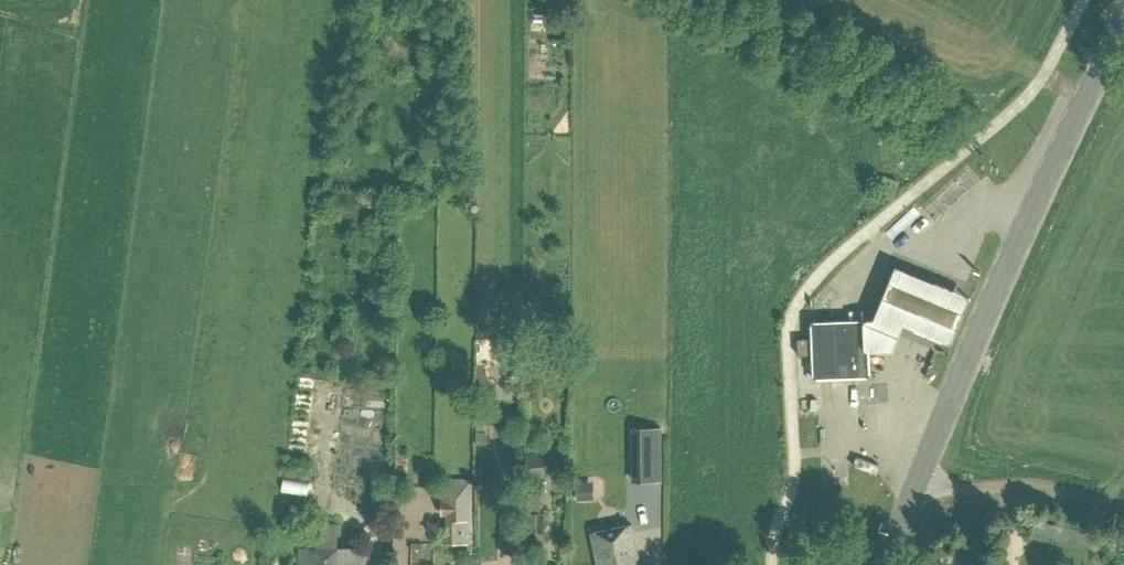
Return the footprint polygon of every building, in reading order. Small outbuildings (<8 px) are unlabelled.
[(870,374),(870,373),(871,372),(869,372),(867,322),(869,322),(868,320),(867,319),(866,318),(865,318),(865,320),(815,321),(814,320),(813,321),(812,321),(811,323),(810,324),(812,324),(814,374),(812,374),(812,375),(813,376),(814,377),(815,378),(817,378),(817,377),(866,375),(867,376),(868,376),(869,375),(870,374)] [(798,354),(809,354),(809,338),(797,338),(798,354)] [(511,367),(506,375),(511,383),(520,383),(525,375),(520,367),(511,367)] [(489,443),(490,413),(479,413),(478,442),(489,443)] [(635,466),(662,466),(662,442),(635,442),(635,466)] [(529,479),(550,477),(548,453),(527,455),(529,479)] [(433,485),(442,482),(439,475),(430,478),(433,485)] [(594,481),(578,482),(579,500),(595,500),(594,481)] [(445,542),(475,542),(474,484),(444,484),(445,542)] [(529,545),(546,544),(546,513),(529,513),(529,545)] [(523,553),(523,521),(503,520),(503,553),(523,553)] [(337,545),(336,522),(317,523),(318,547),(298,548),(299,564),(368,564),(368,544),(337,545)] [(632,523),(592,531),(600,564),(641,564),(632,523)]
